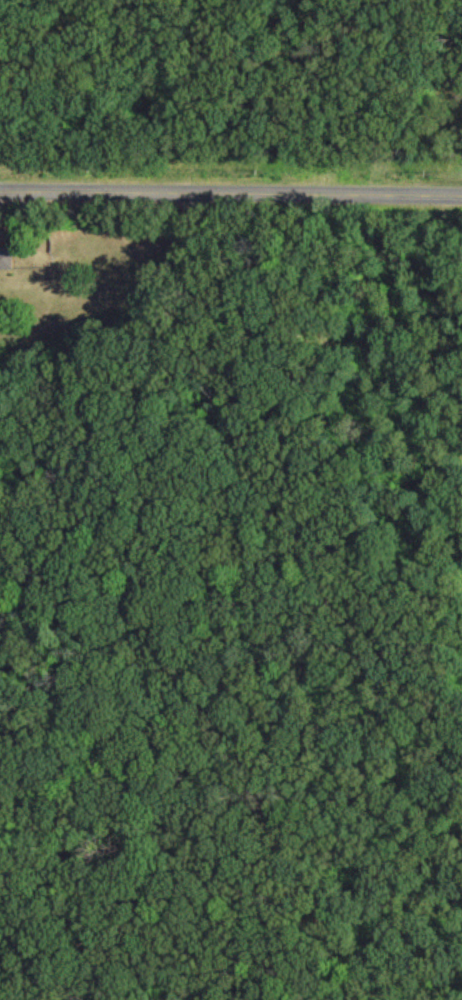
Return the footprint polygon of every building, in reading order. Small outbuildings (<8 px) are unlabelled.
[(20,267),(20,245),(0,245),(0,267),(20,267)]
